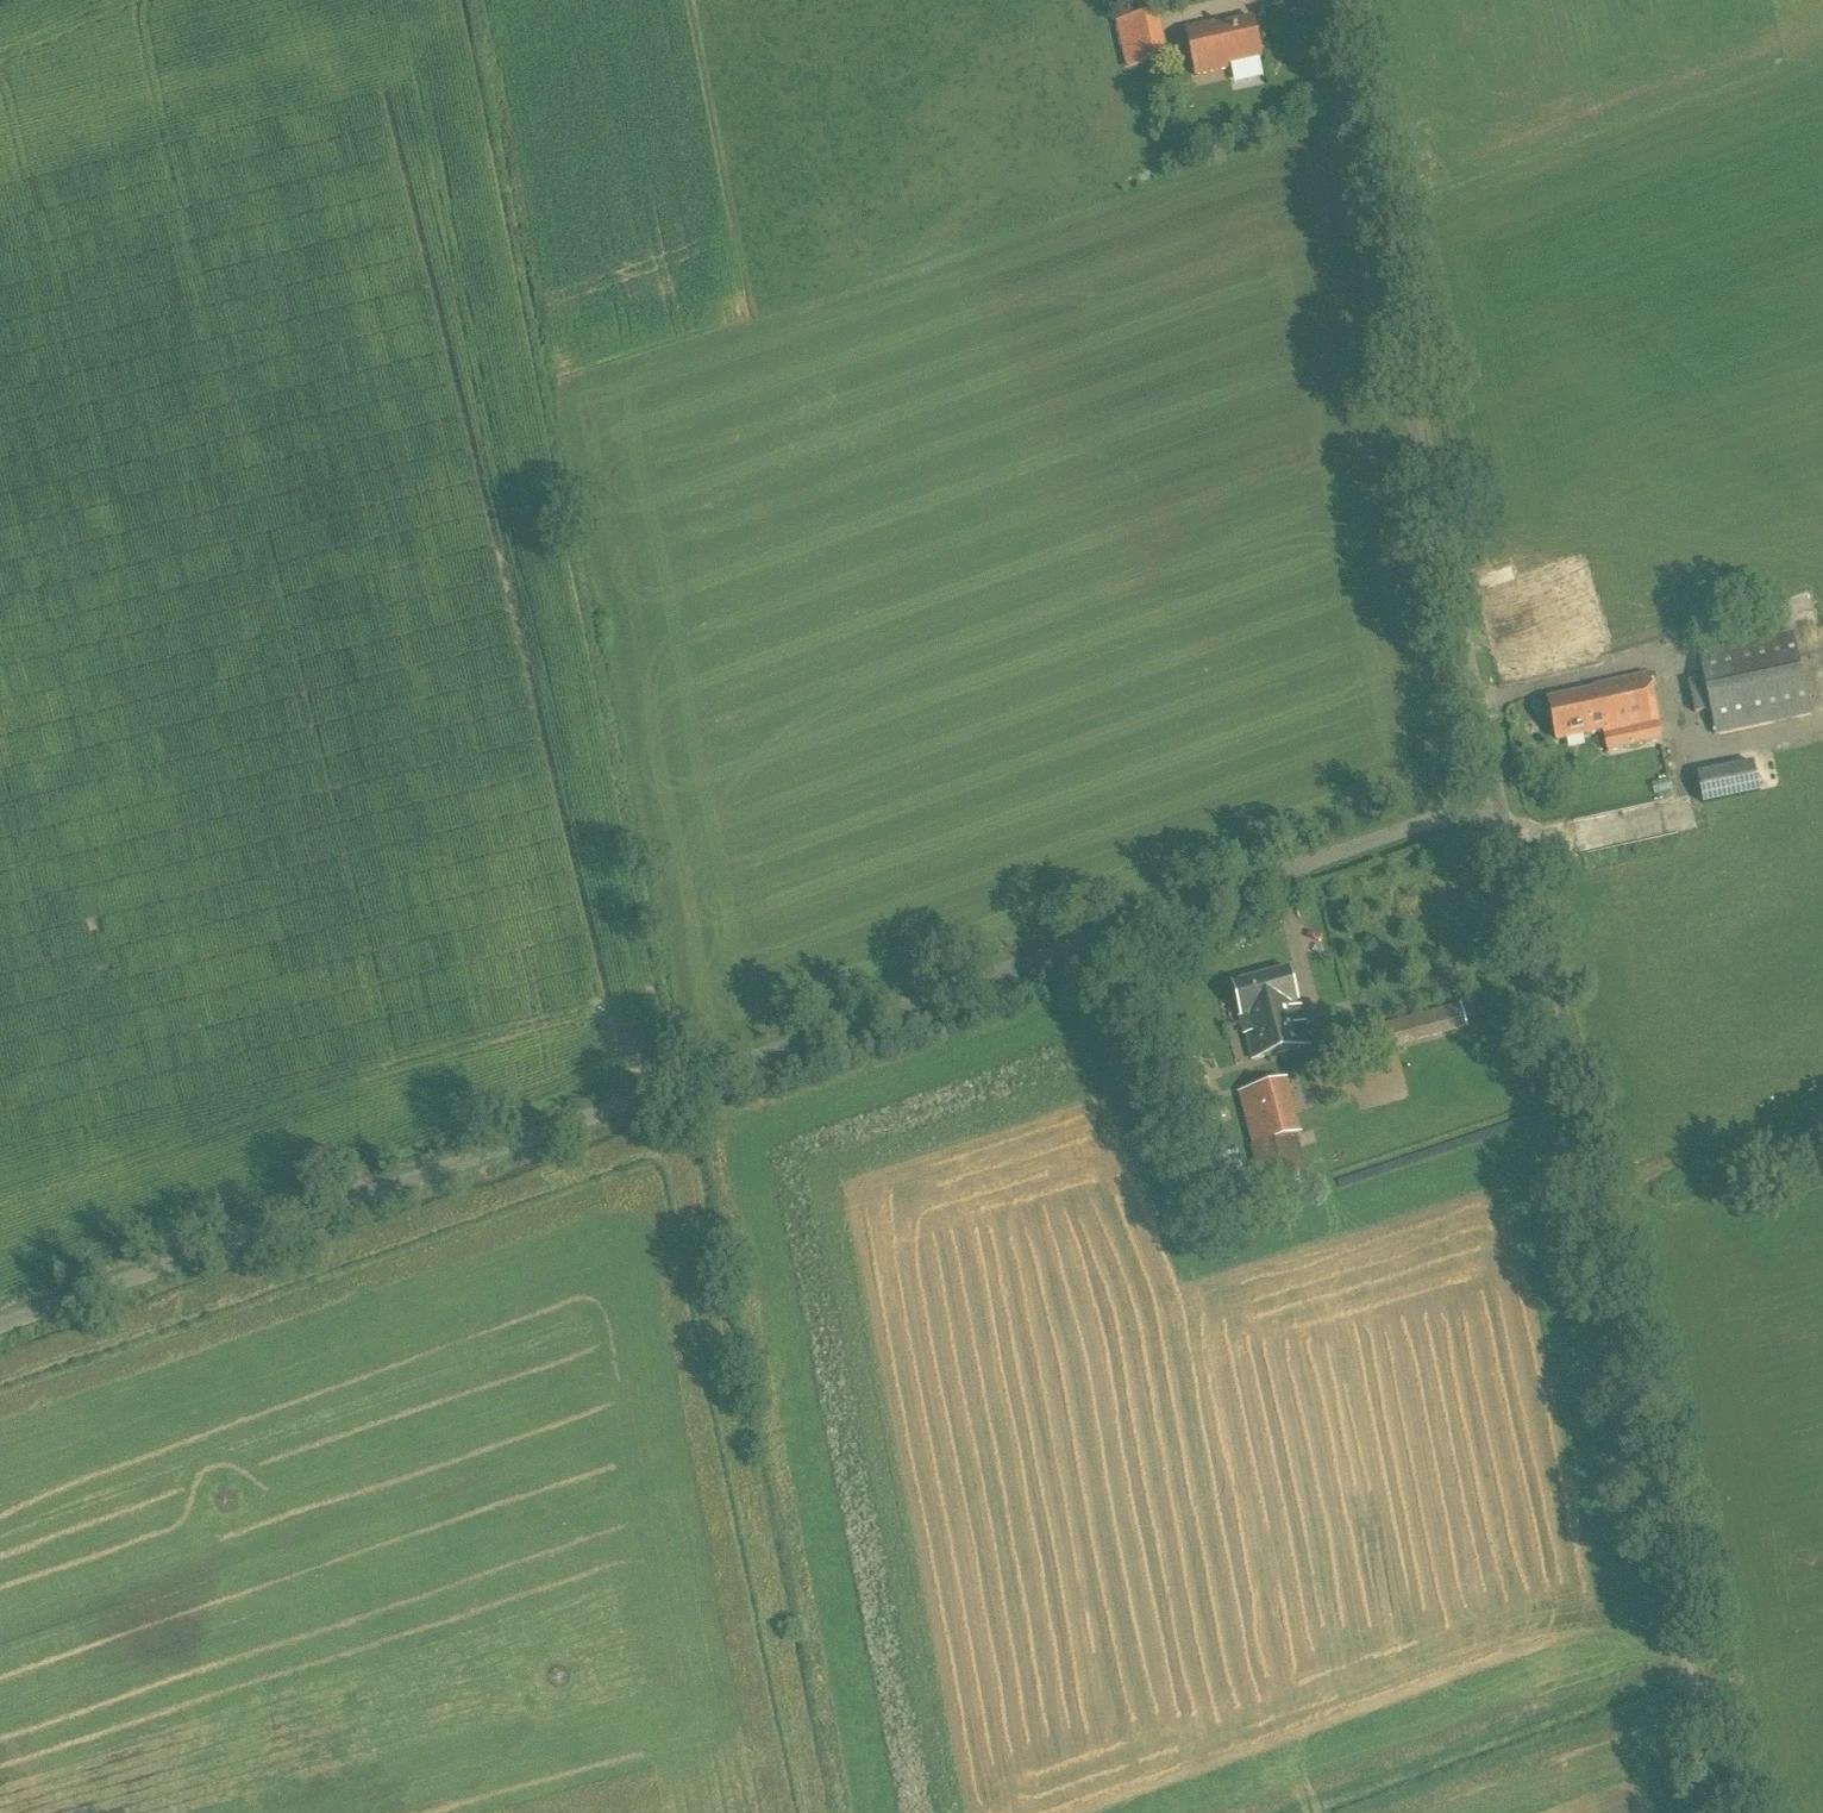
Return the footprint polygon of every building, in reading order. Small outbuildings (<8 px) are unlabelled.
[(1127,70),(1147,65),(1170,60),(1158,11),(1116,20),(1127,70)] [(1262,58),(1253,17),(1219,25),(1219,21),(1186,28),(1196,76),(1229,69),(1228,65),(1262,58)] [(1811,716),(1793,631),(1698,652),(1703,679),(1689,682),(1695,713),(1710,710),(1715,736),(1811,716)] [(1658,722),(1648,675),(1594,686),(1595,690),(1548,700),(1557,740),(1604,730),(1605,733),(1603,733),(1608,751),(1662,740),(1658,722)] [(1708,781),(1710,799),(1769,792),(1766,775),(1708,781)] [(1299,1005),(1289,968),(1233,983),(1242,1016),(1238,1017),(1251,1061),(1312,1045),(1302,1005),(1299,1005)] [(1342,1061),(1467,1028),(1461,1003),(1334,1036),(1342,1061)] [(1262,1195),(1310,1183),(1310,1181),(1298,1135),(1301,1134),(1287,1081),(1239,1093),(1254,1144),(1250,1146),(1257,1177),(1262,1195)]
